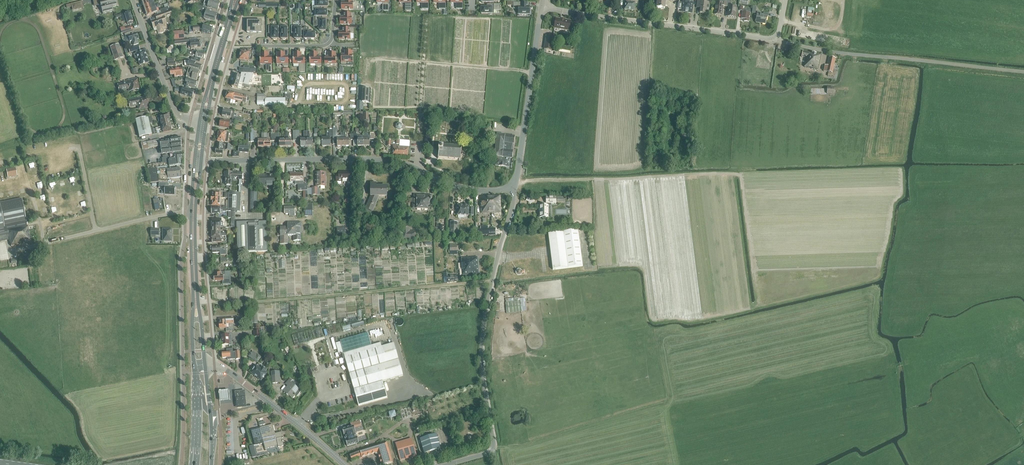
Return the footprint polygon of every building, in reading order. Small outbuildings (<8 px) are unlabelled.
[(103,13),(114,11),(113,11),(112,6),(118,5),(116,0),(97,0),(97,1),(93,2),(94,6),(102,5),(104,13),(103,13)] [(203,6),(207,8),(212,9),(214,1),(210,0),(209,0),(209,2),(204,1),(203,6)] [(341,3),(341,8),(342,8),(342,9),(349,9),(349,10),(350,10),(350,9),(353,9),(353,3),(354,3),(355,2),(355,0),(345,0),(345,2),(342,2),(342,3),(341,3)] [(377,2),(383,2),(383,10),(384,11),(388,11),(388,0),(377,0),(377,2)] [(400,0),(400,2),(405,2),(405,8),(405,9),(406,11),(411,11),(411,9),(411,0),(400,0)] [(422,9),(428,9),(428,0),(417,0),(417,3),(422,3),(422,9)] [(445,9),(445,0),(434,0),(434,2),(439,3),(439,9),(445,9)] [(462,9),(462,0),(451,0),(451,3),(456,3),(456,9),(462,9)] [(624,9),(634,11),(635,4),(638,5),(638,0),(626,0),(626,1),(625,1),(624,9)] [(657,7),(665,8),(666,0),(657,0),(657,7)] [(683,1),(684,2),(683,3),(679,3),(678,8),(682,9),(683,12),(690,12),(692,11),(693,4),(691,2),(693,1),(693,0),(683,0),(683,1)] [(697,6),(700,7),(700,13),(708,14),(710,3),(705,2),(705,0),(697,0),(697,6)] [(716,4),(714,15),(722,16),(723,6),(726,6),(727,0),(722,0),(722,2),(716,1),(716,4)] [(726,6),(729,7),(728,17),(735,17),(736,6),(730,6),(731,0),(727,0),(726,6)] [(156,7),(154,3),(144,7),(145,11),(156,7)] [(518,14),(529,14),(529,13),(530,13),(530,9),(529,9),(529,6),(528,6),(528,3),(514,3),(514,8),(518,8),(518,14)] [(488,14),(493,14),(494,14),(494,10),(500,10),(500,4),(487,4),(487,8),(481,8),(481,13),(481,14),(488,14)] [(210,21),(215,22),(217,14),(206,11),(207,8),(203,6),(203,7),(196,5),(195,9),(202,10),(201,12),(205,13),(204,19),(206,19),(205,21),(210,22),(210,21)] [(157,12),(156,7),(145,11),(147,16),(153,13),(157,12)] [(316,16),(323,16),(327,16),(328,16),(328,11),(327,11),(327,10),(321,10),(321,7),(314,7),(312,7),(312,11),(314,11),(314,16),(316,16)] [(171,10),(169,11),(162,13),(155,15),(156,19),(151,21),(151,20),(150,20),(154,30),(154,29),(154,31),(157,30),(158,32),(159,33),(161,33),(163,33),(164,31),(164,30),(163,26),(167,24),(167,25),(165,18),(173,15),(171,10)] [(743,12),(742,12),(741,18),(744,19),(744,21),(749,22),(750,13),(750,11),(743,10),(743,12)] [(132,21),(133,21),(130,12),(121,15),(123,22),(127,20),(128,25),(132,23),(132,21)] [(762,23),(766,24),(767,16),(768,16),(769,13),(764,13),(763,14),(760,14),(761,12),(757,12),(756,23),(759,23),(759,22),(762,23)] [(348,25),(348,24),(351,24),(351,18),(353,18),(354,17),(354,14),(351,14),(351,13),(344,13),(344,17),(340,17),(340,18),(340,23),(340,24),(348,24),(348,25)] [(323,16),(316,16),(316,18),(316,20),(317,20),(317,26),(320,26),(319,31),(320,31),(325,31),(326,31),(326,20),(323,20),(323,16)] [(554,21),(554,25),(555,25),(554,28),(569,30),(571,21),(556,18),(556,21),(554,21)] [(248,31),(262,31),(262,19),(248,19),(248,31)] [(202,26),(199,27),(199,29),(201,29),(202,29),(202,31),(202,32),(207,34),(208,32),(211,33),(213,28),(204,25),(203,26),(202,26)] [(278,33),(278,26),(268,26),(268,33),(272,33),(272,39),(277,39),(278,39),(278,33)] [(287,39),(287,26),(278,26),(278,33),(281,33),(281,39),(282,39),(287,39)] [(301,36),(301,29),(301,26),(291,26),(291,33),(295,33),(295,39),(300,39),(301,39),(301,36)] [(301,36),(304,36),(304,39),(315,39),(315,38),(316,38),(316,33),(315,33),(310,33),(310,30),(309,30),(309,28),(308,27),(305,27),(304,28),(304,29),(301,29),(301,36)] [(338,33),(338,38),(339,38),(339,39),(346,39),(346,40),(347,40),(347,39),(350,39),(350,33),(351,33),(352,32),(352,29),(350,29),(350,28),(342,28),(342,32),(339,32),(339,33),(338,33)] [(174,40),(183,39),(182,31),(173,32),(174,40)] [(133,34),(126,37),(128,42),(130,41),(132,41),(134,45),(139,44),(137,39),(139,39),(137,33),(135,34),(133,34)] [(546,36),(544,49),(551,50),(553,37),(546,36)] [(201,47),(202,43),(200,43),(200,41),(190,42),(191,49),(201,48),(201,47)] [(111,47),(115,60),(123,57),(119,44),(111,47)] [(139,50),(140,50),(139,46),(138,46),(129,49),(130,53),(136,51),(136,53),(140,65),(148,62),(148,63),(149,62),(148,62),(147,58),(147,57),(146,56),(147,55),(146,55),(145,51),(145,50),(140,52),(139,50)] [(341,65),(345,65),(346,64),(346,62),(352,62),(352,59),(353,59),(353,58),(352,58),(352,54),(352,51),(351,51),(351,50),(345,50),(345,51),(345,54),(341,54),(341,65)] [(768,51),(761,50),(759,63),(766,64),(768,51)] [(189,52),(188,55),(193,56),(193,55),(196,56),(196,57),(196,58),(195,58),(192,57),(191,60),(200,62),(201,59),(204,59),(205,54),(198,52),(196,51),(189,52)] [(249,52),(241,51),(239,59),(248,61),(248,60),(252,60),(253,55),(249,55),(249,52)] [(805,63),(805,67),(818,70),(821,55),(816,54),(812,53),(803,51),(802,57),(806,57),(805,63)] [(267,72),(271,72),(271,56),(268,56),(268,53),(267,53),(267,52),(261,52),(261,53),(261,56),(260,56),(260,60),(260,64),(266,64),(266,71),(267,72)] [(283,65),(284,66),(288,66),(288,56),(285,56),(285,53),(283,53),(283,52),(278,52),(278,53),(277,53),(277,56),(277,60),(276,60),(277,60),(277,64),(283,64),(283,65)] [(299,71),(300,72),(304,72),(304,56),(301,56),(301,53),(300,53),(300,52),(294,52),(294,53),(294,56),(293,56),(293,60),(293,64),(299,64),(299,71)] [(316,65),(317,66),(321,66),(321,56),(318,56),(318,53),(316,53),(316,52),(311,52),(311,53),(310,53),(310,56),(310,60),(309,60),(310,60),(310,64),(316,64),(316,65)] [(336,60),(336,56),(336,53),(334,53),(334,52),(329,52),(329,53),(328,53),(328,56),(325,56),(325,66),(329,66),(330,65),(330,64),(336,64),(336,60)] [(125,71),(132,69),(128,57),(120,60),(122,66),(123,66),(125,71)] [(829,57),(827,65),(825,65),(823,71),(832,73),(835,58),(829,57)] [(190,60),(186,61),(186,65),(200,70),(202,65),(195,63),(195,62),(190,60)] [(181,68),(170,70),(171,75),(175,75),(175,77),(180,76),(180,78),(181,78),(182,78),(183,78),(182,73),(181,68)] [(199,76),(200,72),(199,72),(189,69),(186,77),(197,80),(198,76),(199,76)] [(235,75),(233,81),(239,82),(243,83),(247,85),(248,85),(249,85),(250,80),(252,80),(254,73),(242,72),(241,76),(235,75)] [(182,78),(181,80),(186,81),(185,85),(185,86),(186,86),(186,87),(189,88),(189,87),(191,88),(192,87),(193,88),(194,86),(196,86),(197,82),(184,78),(183,78),(182,78)] [(119,90),(129,88),(130,91),(140,89),(138,79),(127,81),(128,83),(119,85),(120,88),(119,88),(119,90)] [(233,81),(232,86),(238,88),(241,89),(242,86),(250,89),(250,86),(249,85),(248,85),(247,85),(243,83),(239,82),(233,81)] [(181,93),(185,95),(187,96),(188,95),(192,97),(194,92),(183,88),(183,89),(183,87),(175,87),(175,91),(182,91),(181,93)] [(357,102),(357,108),(357,109),(362,110),(363,108),(363,102),(369,103),(370,89),(362,89),(361,102),(357,102)] [(225,95),(225,96),(226,97),(226,98),(227,98),(227,101),(230,102),(231,99),(239,101),(240,95),(237,94),(235,94),(227,92),(227,94),(225,95)] [(130,107),(138,105),(139,109),(149,107),(147,97),(129,101),(130,107)] [(222,116),(232,118),(233,118),(234,112),(223,110),(222,116)] [(152,134),(150,128),(148,117),(136,120),(140,137),(152,135),(152,134)] [(170,125),(162,127),(154,128),(155,133),(157,133),(157,131),(163,130),(163,132),(172,130),(170,125)] [(333,130),(333,137),(333,144),(337,144),(337,146),(343,146),(343,132),(340,132),(341,136),(337,136),(337,129),(336,129),(335,126),(333,126),(333,129),(333,130)] [(225,142),(229,142),(229,140),(228,140),(229,132),(226,132),(219,130),(217,141),(225,142)] [(363,136),(363,139),(364,146),(370,146),(370,139),(374,139),(373,133),(370,133),(370,136),(363,136)] [(496,138),(496,145),(512,147),(512,144),(514,144),(515,137),(515,136),(514,136),(507,135),(497,134),(496,138)] [(319,143),(322,143),(322,146),(330,146),(330,138),(322,138),(322,136),(319,136),(319,143)] [(162,154),(182,151),(181,147),(182,147),(181,142),(182,142),(181,138),(171,139),(171,140),(160,142),(162,154)] [(159,139),(142,143),(143,150),(159,146),(160,146),(159,139)] [(229,150),(230,145),(226,144),(217,143),(217,149),(216,148),(216,153),(223,154),(223,148),(225,148),(225,150),(229,150)] [(440,144),(439,144),(438,159),(439,158),(459,160),(460,160),(461,155),(464,155),(464,152),(461,152),(462,147),(453,146),(453,145),(452,146),(440,145),(440,144)] [(492,154),(492,156),(503,157),(510,158),(512,158),(512,157),(513,151),(511,151),(512,147),(496,145),(494,154),(492,154)] [(393,146),(392,155),(400,156),(401,146),(393,146)] [(408,147),(401,146),(400,156),(408,156),(408,147)] [(169,166),(173,165),(181,164),(180,158),(182,158),(181,153),(179,154),(179,152),(169,153),(169,156),(162,158),(163,165),(169,164),(169,166)] [(492,156),(492,158),(496,158),(495,166),(502,166),(503,157),(492,156)] [(503,157),(502,166),(509,167),(510,159),(510,158),(503,157)] [(17,176),(15,168),(6,170),(8,178),(17,176)] [(157,169),(148,170),(150,183),(159,182),(163,182),(168,182),(167,179),(168,179),(181,177),(180,168),(167,169),(167,168),(157,170),(157,169)] [(226,172),(225,185),(231,185),(232,177),(238,177),(238,179),(239,179),(242,180),(242,172),(226,172)] [(325,172),(316,172),(316,186),(325,186),(325,172)] [(348,179),(348,187),(353,187),(353,175),(349,175),(349,172),(339,172),(339,175),(336,176),(336,181),(342,181),(342,179),(348,179)] [(295,184),(298,184),(298,191),(304,191),(304,201),(307,201),(307,195),(307,188),(307,186),(303,186),(303,173),(294,173),(290,173),(290,181),(295,181),(295,184)] [(274,176),(259,176),(259,185),(274,185),(274,176)] [(158,183),(158,188),(165,188),(164,194),(175,195),(175,191),(175,187),(169,187),(169,183),(158,183)] [(372,211),(379,196),(387,196),(387,186),(376,186),(376,183),(371,183),(371,196),(366,208),(365,210),(371,213),(372,211)] [(212,205),(221,205),(221,192),(212,192),(212,197),(211,201),(212,201),(212,205)] [(240,193),(239,193),(229,193),(228,211),(230,211),(234,211),(240,212),(240,193)] [(411,198),(411,202),(413,202),(412,208),(417,208),(417,209),(428,209),(428,205),(430,205),(430,202),(431,202),(432,196),(425,195),(425,196),(415,196),(415,199),(411,198)] [(500,196),(481,197),(482,208),(482,213),(491,212),(500,212),(500,196)] [(542,218),(543,219),(545,219),(546,218),(546,217),(548,217),(548,206),(551,206),(551,203),(556,203),(556,197),(546,197),(546,205),(540,205),(539,217),(542,217),(542,218)] [(9,240),(10,244),(11,244),(11,246),(31,242),(28,225),(27,226),(22,199),(0,203),(0,242),(9,240)] [(304,216),(312,216),(312,203),(304,204),(304,216)] [(458,205),(458,206),(457,206),(457,209),(458,210),(457,215),(458,215),(468,216),(468,215),(469,206),(469,205),(468,205),(458,205)] [(289,214),(289,216),(295,216),(295,207),(285,207),(285,214),(289,214)] [(212,227),(221,227),(222,227),(223,227),(223,221),(221,221),(222,219),(212,219),(212,227)] [(258,222),(258,221),(254,221),(254,222),(236,222),(236,223),(237,227),(238,252),(267,251),(266,221),(258,222)] [(301,241),(301,222),(288,222),(288,226),(287,226),(287,227),(280,227),(280,234),(280,236),(280,244),(288,244),(288,236),(293,236),(293,241),(301,241)] [(450,222),(450,236),(457,236),(458,222),(450,222)] [(414,240),(415,232),(408,232),(408,227),(403,227),(403,239),(414,240)] [(348,228),(336,228),(336,236),(348,236),(348,228)] [(163,241),(172,241),(172,229),(163,229),(163,241)] [(567,231),(548,234),(553,270),(583,266),(578,230),(567,231)] [(222,242),(222,239),(221,239),(220,238),(221,238),(221,236),(224,236),(224,233),(221,233),(212,233),(212,239),(213,239),(213,242),(216,242),(222,242)] [(450,249),(450,251),(457,251),(457,244),(455,244),(455,242),(448,242),(448,249),(450,249)] [(220,252),(220,253),(220,255),(226,255),(226,249),(220,249),(220,246),(212,247),(212,253),(220,252)] [(461,263),(462,275),(479,274),(478,257),(462,258),(462,263),(461,263)] [(225,271),(221,272),(221,275),(224,275),(224,281),(223,281),(223,284),(231,284),(231,271),(225,271)] [(221,275),(221,272),(214,272),(215,281),(223,280),(223,281),(224,281),(224,275),(221,275)] [(507,313),(521,311),(520,302),(506,303),(507,313)] [(220,323),(219,324),(220,328),(227,328),(226,324),(234,323),(234,318),(219,319),(220,323)] [(352,383),(355,393),(358,405),(387,397),(383,381),(403,375),(394,343),(372,349),(367,333),(340,341),(351,380),(349,380),(350,384),(352,383)] [(221,335),(222,340),(221,341),(221,345),(229,345),(229,346),(232,345),(231,335),(229,336),(229,335),(221,335)] [(227,349),(227,352),(222,352),(222,355),(222,357),(223,357),(223,358),(227,357),(228,359),(235,359),(235,358),(236,358),(236,359),(240,359),(240,351),(235,351),(235,352),(233,352),(232,349),(227,349)] [(251,353),(249,356),(257,362),(261,358),(258,355),(257,357),(251,353)] [(254,369),(251,373),(261,381),(266,374),(265,372),(267,370),(263,367),(261,370),(256,366),(255,366),(253,368),(254,369)] [(280,383),(280,375),(271,376),(272,383),(280,383)] [(288,386),(283,391),(292,398),(295,395),(299,389),(300,389),(299,389),(300,387),(296,383),(295,383),(294,385),(291,382),(292,381),(292,380),(290,378),(285,384),(288,386)] [(235,391),(237,408),(246,407),(245,390),(235,391)] [(229,401),(228,391),(218,392),(220,402),(229,401)] [(362,420),(360,421),(350,424),(351,427),(342,430),(344,435),(345,435),(345,436),(346,439),(346,440),(345,440),(347,446),(368,440),(362,420)] [(272,425),(266,426),(260,428),(262,436),(271,434),(270,432),(274,431),(272,425)] [(260,428),(251,430),(255,445),(264,443),(262,436),(260,428)] [(264,443),(265,449),(278,446),(278,447),(283,445),(282,438),(283,438),(281,432),(275,434),(274,431),(270,432),(271,434),(262,436),(264,443)] [(420,439),(424,453),(441,448),(436,434),(420,439)] [(396,444),(400,460),(417,455),(412,440),(396,444)] [(381,464),(383,464),(393,462),(386,442),(360,450),(360,451),(359,451),(350,455),(351,459),(359,456),(360,459),(362,458),(362,457),(376,453),(378,454),(381,464)]
